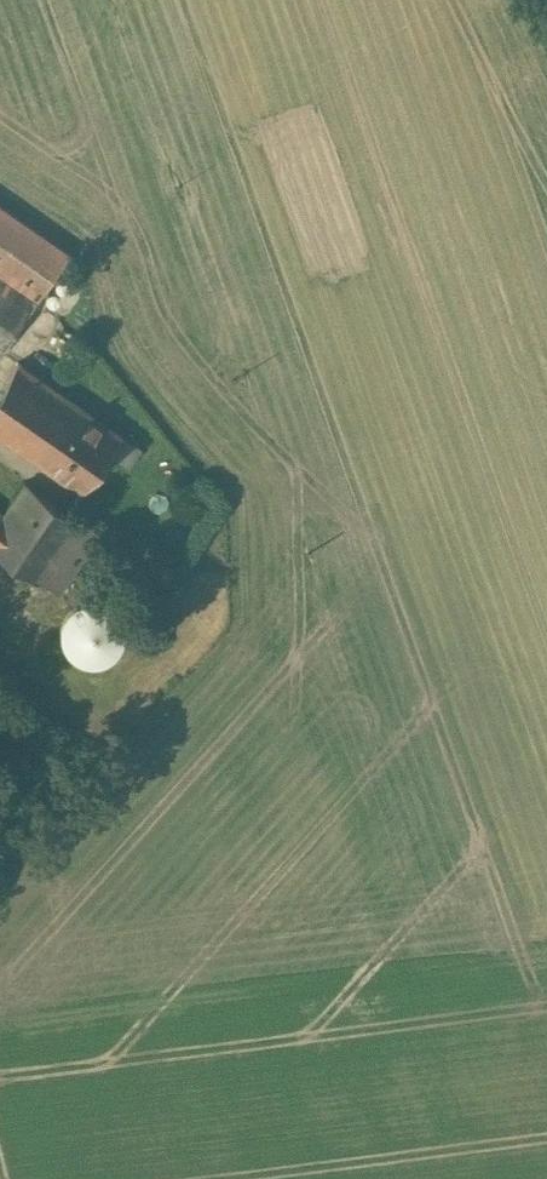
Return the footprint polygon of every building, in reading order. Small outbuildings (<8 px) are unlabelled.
[(0,206),(0,276),(35,299),(67,252),(0,206)] [(0,276),(0,349),(35,299),(0,276)] [(16,360),(0,383),(0,435),(79,489),(119,432),(16,360)] [(23,480),(1,511),(0,513),(0,552),(34,575),(75,516),(23,480)] [(75,516),(34,575),(55,590),(96,531),(75,516)] [(103,601),(97,599),(90,598),(83,599),(79,600),(75,602),(71,605),(67,608),(65,611),(64,613),(62,617),(60,622),(59,626),(59,630),(59,635),(60,639),(62,643),(64,647),(67,651),(72,655),(76,658),(81,660),(86,661),(91,661),(96,660),(101,659),(105,657),(110,654),(113,651),(116,646),(118,643),(120,639),(121,636),(121,633),(121,628),(121,623),(119,619),(118,617),(116,613),(114,610),(112,607),(108,604),(103,601)]
